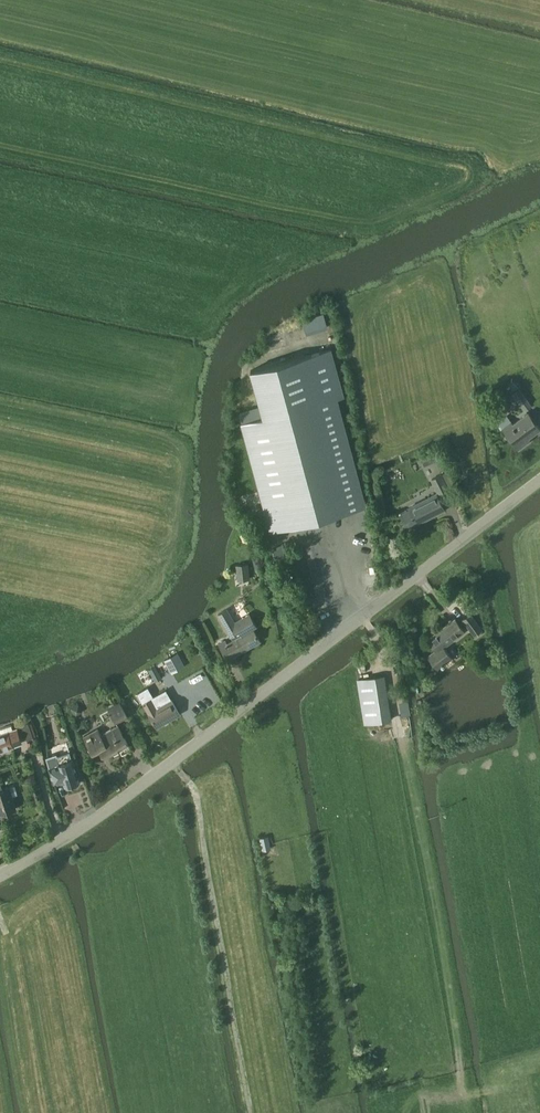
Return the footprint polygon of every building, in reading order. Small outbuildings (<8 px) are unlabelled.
[(241,424),(264,508),(270,531),(366,505),(337,398),(344,396),(331,349),(250,371),(263,418),(241,424)] [(512,393),(526,411),(532,406),(519,388),(512,393)] [(528,412),(512,424),(510,422),(502,428),(518,449),(530,440),(528,438),(539,429),(528,412)] [(441,449),(421,457),(425,466),(444,458),(441,449)] [(431,479),(438,494),(449,488),(441,473),(431,479)] [(445,510),(436,493),(408,508),(409,509),(400,514),(407,529),(445,510)] [(237,573),(243,573),(244,580),(250,579),(248,563),(235,564),(237,573)] [(260,641),(253,628),(256,626),(249,614),(235,622),(227,609),(218,614),(230,636),(231,636),(233,640),(227,643),(226,640),(218,644),(227,660),(260,641)] [(471,613),(462,619),(474,635),(483,629),(471,613)] [(455,618),(428,638),(436,649),(428,655),(437,668),(451,657),(443,647),(464,631),(455,618)] [(184,666),(178,653),(165,659),(172,672),(184,666)] [(492,661),(485,659),(481,671),(489,673),(492,661)] [(149,669),(155,681),(162,678),(155,666),(149,669)] [(384,675),(357,680),(364,724),(391,719),(384,675)] [(156,708),(151,699),(143,703),(156,727),(180,714),(172,699),(156,708)] [(108,708),(116,724),(128,717),(119,701),(108,708)] [(409,716),(406,701),(397,703),(400,717),(409,716)] [(77,702),(68,707),(73,717),(82,712),(77,702)] [(21,725),(27,740),(33,738),(28,723),(21,725)] [(94,756),(101,752),(105,758),(129,745),(118,726),(101,735),(97,729),(84,736),(94,756)] [(13,746),(12,745),(22,742),(17,729),(8,733),(7,732),(0,735),(0,751),(13,746)] [(55,754),(45,757),(53,781),(63,778),(65,785),(68,785),(69,787),(78,784),(77,782),(80,781),(73,759),(58,763),(55,754)] [(1,768),(4,777),(12,774),(9,765),(1,768)] [(0,790),(0,813),(0,814),(16,809),(8,787),(0,790)] [(268,835),(260,837),(260,838),(263,850),(271,849),(270,843),(268,835)]
